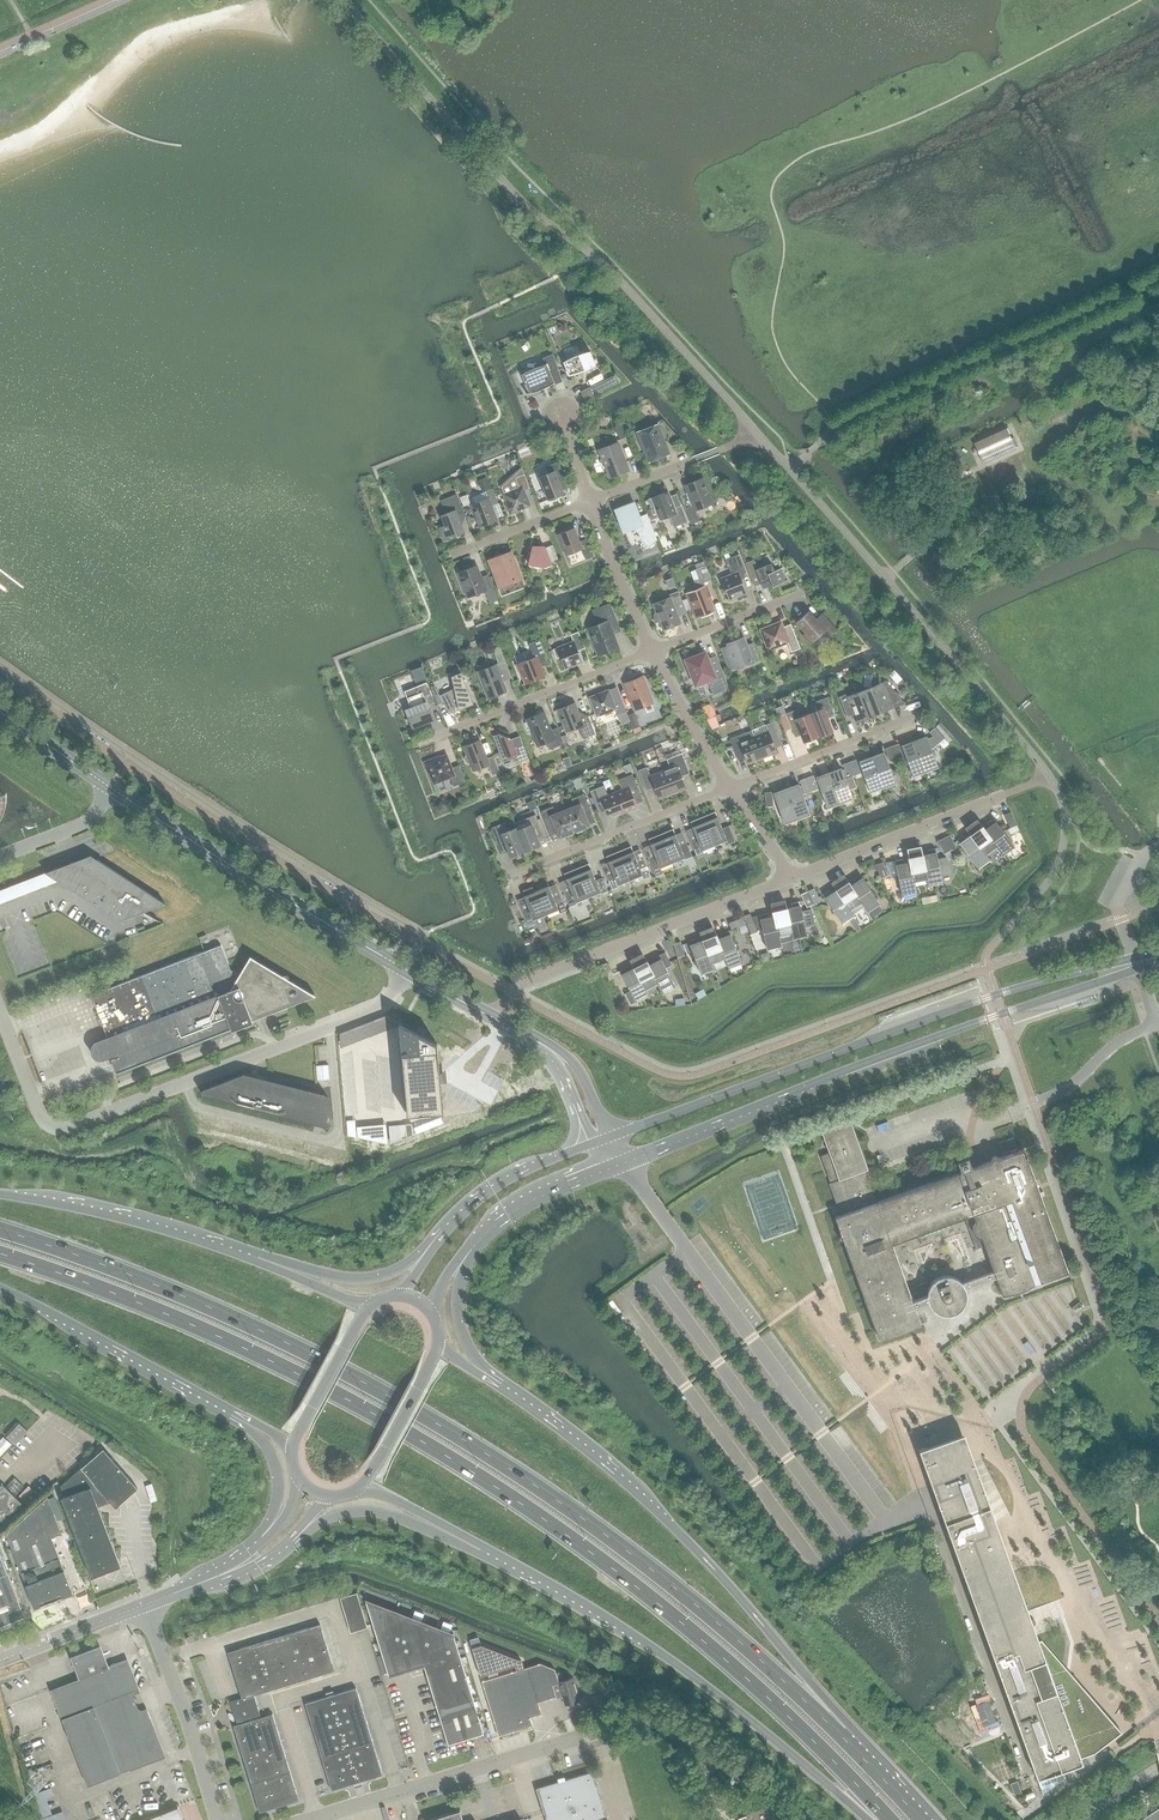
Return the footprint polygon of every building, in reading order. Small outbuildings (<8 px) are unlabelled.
[(592,367),(595,365),(589,351),(586,352),(582,353),(579,354),(576,355),(572,357),(569,358),(566,360),(562,362),(568,376),(571,375),(575,374),(581,372),(585,370),(588,369),(592,367)] [(526,393),(526,394),(529,393),(533,392),(536,391),(540,390),(544,388),(547,387),(550,385),(554,383),(550,374),(558,370),(552,355),(543,358),(546,364),(543,365),(539,366),(536,367),(533,368),(529,370),(526,372),(523,373),(530,392),(526,393)] [(613,376),(594,385),(597,392),(619,382),(613,376)] [(657,421),(665,442),(678,437),(662,419),(657,421)] [(618,440),(626,437),(621,424),(613,427),(618,440)] [(972,440),(976,449),(982,463),(1015,448),(1004,425),(972,440)] [(638,433),(648,460),(668,453),(663,442),(661,443),(654,427),(638,433)] [(617,444),(599,451),(602,459),(601,462),(603,466),(605,467),(606,467),(609,476),(627,469),(617,444)] [(539,477),(548,500),(563,494),(558,481),(564,478),(558,462),(546,466),(548,473),(539,477)] [(514,474),(500,487),(503,494),(507,506),(506,506),(509,515),(519,511),(519,510),(530,505),(524,491),(530,489),(525,474),(515,478),(514,474)] [(486,477),(477,480),(482,492),(491,488),(486,477)] [(702,478),(685,485),(693,505),(685,508),(691,524),(699,521),(695,510),(712,504),(702,478)] [(498,503),(492,489),(485,491),(472,496),(471,500),(473,504),(471,505),(479,527),(496,520),(491,506),(498,503)] [(667,492),(647,499),(651,508),(655,507),(660,520),(669,516),(673,527),(687,522),(681,506),(673,508),(667,492)] [(454,495),(440,500),(445,513),(441,515),(445,525),(438,528),(443,540),(464,533),(453,507),(458,505),(454,495)] [(634,505),(615,512),(615,513),(622,530),(623,530),(624,533),(627,532),(629,530),(633,528),(649,548),(649,546),(657,540),(647,514),(639,517),(634,504),(634,505)] [(558,534),(564,550),(566,556),(581,550),(585,559),(593,556),(586,539),(578,542),(573,528),(558,534)] [(533,544),(528,564),(536,566),(536,565),(545,566),(551,564),(550,562),(558,559),(552,545),(545,548),(544,545),(543,546),(540,548),(533,546),(534,544),(533,544)] [(490,561),(499,585),(503,595),(523,587),(510,553),(490,561)] [(721,579),(728,599),(736,596),(738,600),(747,597),(738,576),(746,573),(738,554),(725,560),(731,575),(721,579)] [(762,588),(771,585),(772,587),(784,582),(779,569),(774,571),(771,563),(757,568),(753,559),(744,563),(748,572),(754,587),(761,584),(762,588)] [(696,569),(695,569),(699,579),(701,583),(702,583),(710,579),(705,565),(705,566),(696,569)] [(467,596),(484,589),(490,604),(497,601),(487,575),(481,577),(476,566),(458,573),(467,596)] [(695,591),(687,594),(696,617),(713,610),(702,583),(701,583),(699,579),(694,581),(695,591)] [(656,613),(654,614),(654,623),(659,621),(662,630),(680,623),(677,614),(686,611),(678,591),(669,595),(670,598),(652,604),(656,613)] [(588,628),(599,655),(599,654),(616,647),(616,648),(617,648),(610,630),(611,630),(611,629),(609,622),(616,619),(610,603),(591,610),(597,625),(588,628)] [(808,612),(796,622),(805,633),(802,635),(809,644),(824,631),(829,636),(836,630),(821,614),(823,617),(817,622),(808,612)] [(780,622),(761,630),(768,649),(787,642),(791,652),(793,651),(798,649),(800,648),(791,626),(783,629),(780,622)] [(560,657),(565,668),(581,662),(577,651),(584,648),(578,632),(570,635),(573,642),(552,650),(556,659),(560,657)] [(728,646),(722,648),(730,669),(737,667),(737,669),(760,660),(753,642),(746,645),(743,637),(727,643),(728,646)] [(534,658),(516,665),(520,675),(521,675),(525,684),(544,676),(539,663),(547,659),(539,640),(528,644),(534,658)] [(492,649),(498,665),(505,662),(499,646),(492,649)] [(798,649),(793,651),(796,659),(802,657),(798,649)] [(685,660),(695,686),(707,681),(713,695),(728,689),(715,655),(708,659),(706,656),(701,658),(700,654),(685,660)] [(477,672),(488,698),(506,691),(496,665),(477,672)] [(432,691),(437,705),(443,702),(447,712),(457,707),(458,710),(473,704),(460,672),(451,676),(453,688),(439,695),(436,689),(432,691)] [(642,676),(624,683),(634,710),(653,703),(642,676)] [(886,681),(865,690),(874,714),(904,703),(886,681)] [(426,683),(416,687),(404,691),(411,709),(406,711),(412,728),(433,720),(427,706),(434,704),(426,683)] [(608,690),(589,697),(596,716),(615,710),(617,715),(625,712),(620,698),(612,701),(608,690)] [(874,714),(865,690),(846,697),(845,694),(838,697),(846,717),(852,715),(855,722),(874,714)] [(817,710),(808,714),(817,736),(831,731),(825,715),(833,712),(827,697),(814,702),(817,710)] [(574,703),(558,709),(566,732),(578,727),(582,738),(594,734),(587,716),(580,719),(574,703)] [(702,707),(707,719),(715,715),(711,703),(702,707)] [(803,742),(817,736),(808,714),(800,717),(797,709),(785,713),(791,729),(797,726),(803,742)] [(634,712),(627,715),(634,733),(641,730),(634,712)] [(531,720),(523,723),(527,733),(532,731),(537,746),(546,743),(549,750),(563,744),(557,728),(551,730),(550,727),(548,726),(544,715),(541,716),(539,715),(538,717),(535,716),(534,718),(534,719),(533,718),(531,719),(531,720)] [(765,725),(751,730),(753,736),(762,758),(776,753),(771,739),(780,736),(774,721),(765,725)] [(934,728),(929,732),(933,737),(939,743),(944,738),(934,728)] [(737,736),(729,739),(735,753),(742,751),(747,764),(762,758),(753,736),(751,730),(737,736)] [(506,757),(516,753),(520,761),(528,758),(519,736),(511,739),(498,733),(497,733),(498,734),(495,741),(500,754),(506,756),(506,757)] [(926,736),(914,741),(915,746),(925,771),(937,767),(931,750),(939,743),(933,737),(927,739),(926,736)] [(465,755),(464,758),(466,762),(468,764),(470,763),(473,771),(488,765),(492,775),(499,772),(493,756),(486,759),(478,740),(463,746),(467,754),(465,755)] [(914,741),(901,746),(912,776),(925,771),(915,746),(914,741)] [(898,744),(891,746),(896,760),(903,757),(898,744)] [(896,760),(891,746),(885,749),(890,762),(896,760)] [(884,752),(871,757),(873,762),(882,787),(895,783),(884,752)] [(663,771),(672,793),(685,788),(681,777),(689,773),(681,753),(666,759),(670,768),(663,771)] [(433,758),(423,762),(427,772),(428,772),(433,784),(449,778),(453,787),(465,782),(458,765),(451,768),(446,755),(434,759),(433,758)] [(871,757),(858,761),(870,792),(882,787),(873,762),(871,757)] [(855,760),(849,762),(854,775),(860,773),(855,760)] [(849,762),(842,764),(844,769),(847,778),(851,776),(854,775),(849,762)] [(672,793),(663,771),(649,776),(646,767),(638,770),(645,790),(653,787),(658,799),(672,793)] [(841,768),(828,773),(830,777),(840,803),(852,799),(849,789),(855,787),(851,776),(847,778),(844,769),(842,770),(841,768)] [(828,773),(816,777),(827,808),(840,803),(830,777),(828,773)] [(622,790),(615,792),(622,813),(636,807),(630,791),(637,788),(632,774),(618,780),(622,790)] [(813,775),(806,778),(811,791),(818,789),(813,775)] [(609,818),(622,813),(615,792),(607,795),(603,786),(601,786),(598,778),(587,783),(595,804),(602,802),(609,818)] [(806,778),(799,780),(801,785),(804,794),(811,791),(806,778)] [(798,784),(786,788),(796,817),(797,819),(809,814),(809,813),(802,794),(804,794),(801,785),(799,786),(798,784)] [(786,788),(773,793),(784,824),(797,819),(796,817),(786,788)] [(771,792),(764,793),(766,807),(773,806),(771,792)] [(574,806),(565,809),(573,832),(588,826),(583,814),(590,811),(584,794),(572,799),(574,806)] [(573,832),(565,809),(555,813),(552,807),(540,811),(547,828),(554,825),(558,838),(573,832)] [(1009,811),(1002,814),(1008,827),(1015,824),(1009,811)] [(702,817),(704,822),(714,845),(726,840),(728,844),(735,841),(728,826),(721,829),(714,812),(702,817)] [(517,830),(525,851),(539,845),(534,832),(541,830),(535,815),(523,819),(514,823),(516,828),(517,830)] [(714,845),(704,822),(702,817),(689,822),(696,839),(690,842),(696,855),(702,852),(701,850),(714,845)] [(976,819),(964,827),(969,834),(973,839),(974,839),(985,855),(986,855),(996,847),(987,834),(981,826),(976,819)] [(993,819),(986,824),(992,831),(987,834),(996,847),(1002,855),(1014,847),(993,819)] [(510,857),(525,851),(517,830),(516,828),(508,831),(504,823),(491,828),(498,845),(504,842),(510,857)] [(660,834),(662,839),(672,862),(684,857),(685,859),(691,856),(686,843),(679,846),(672,829),(660,834)] [(672,862),(662,839),(660,834),(647,839),(654,856),(648,859),(655,877),(662,874),(659,867),(672,862)] [(949,835),(943,838),(949,851),(956,848),(949,835)] [(963,835),(957,840),(978,868),(989,860),(986,855),(985,855),(974,839),(973,839),(969,843),(963,835)] [(949,851),(943,838),(937,841),(943,854),(949,851)] [(618,851),(620,857),(629,879),(642,874),(643,879),(650,876),(644,860),(637,863),(630,846),(618,851)] [(920,846),(906,849),(908,857),(910,867),(913,882),(914,882),(926,879),(927,879),(923,860),(922,854),(920,846)] [(923,860),(927,879),(926,879),(928,886),(942,883),(940,874),(952,872),(951,868),(946,859),(937,860),(935,848),(927,850),(929,859),(923,860)] [(617,884),(629,879),(620,857),(618,851),(605,856),(612,873),(606,876),(611,889),(618,887),(617,884)] [(903,859),(894,861),(902,895),(916,892),(914,882),(913,882),(910,867),(905,868),(903,859)] [(45,873),(59,882),(119,921),(165,903),(99,861),(81,868),(73,863),(74,863),(73,862),(57,868),(45,873)] [(886,875),(881,862),(873,865),(878,878),(886,875)] [(576,869),(578,874),(587,897),(599,892),(600,894),(607,891),(602,878),(595,880),(588,863),(576,869)] [(57,868),(56,868),(0,890),(0,905),(59,882),(45,873),(57,868)] [(575,902),(587,897),(578,874),(576,869),(563,874),(570,891),(564,893),(569,907),(576,904),(575,902)] [(843,874),(831,882),(835,889),(836,890),(839,894),(850,910),(853,914),(863,907),(861,903),(853,890),(850,885),(847,881),(843,874)] [(855,882),(850,885),(853,890),(861,903),(863,907),(867,912),(879,904),(859,874),(853,879),(855,882)] [(533,919),(545,914),(536,891),(534,892),(532,886),(522,891),(524,896),(523,896),(528,908),(522,911),(528,926),(535,923),(533,919)] [(548,886),(536,891),(545,914),(557,909),(559,913),(566,911),(560,895),(553,898),(548,886)] [(814,888),(807,891),(813,904),(820,901),(814,888)] [(829,890),(822,894),(842,924),(848,919),(854,916),(853,914),(850,910),(839,894),(836,890),(831,893),(829,890)] [(806,907),(813,904),(807,891),(800,894),(806,907)] [(931,903),(937,902),(936,894),(929,896),(931,903)] [(784,899),(770,903),(772,911),(773,916),(774,921),(775,921),(778,936),(779,936),(780,942),(793,939),(791,933),(792,932),(787,914),(788,914),(786,908),(786,907),(784,899)] [(792,907),(786,908),(788,914),(787,914),(792,932),(791,933),(793,939),(807,936),(804,925),(813,923),(810,910),(801,912),(799,901),(791,903),(792,907)] [(757,931),(749,913),(743,916),(750,934),(757,931)] [(767,913),(759,915),(767,949),(781,946),(780,942),(779,936),(778,936),(775,921),(774,921),(773,916),(768,917),(767,913)] [(854,916),(848,919),(853,927),(857,924),(854,916)] [(743,917),(728,923),(731,930),(745,924),(743,917)] [(712,926),(699,931),(702,939),(704,945),(711,963),(712,963),(724,958),(719,944),(715,934),(712,926)] [(719,944),(724,958),(728,968),(741,963),(729,930),(721,933),(724,942),(719,944)] [(696,938),(688,941),(701,974),(714,969),(712,963),(711,963),(704,945),(699,947),(696,938)] [(680,942),(673,944),(677,957),(684,955),(680,942)] [(116,1072),(230,1028),(231,1030),(252,1022),(251,1018),(266,1011),(267,1013),(287,1007),(285,1004),(284,1000),(283,997),(281,994),(279,990),(277,987),(275,984),(273,981),(271,978),(268,975),(266,973),(263,970),(260,968),(257,966),(254,963),(251,961),(242,975),(230,970),(220,944),(90,995),(107,1037),(97,1042),(96,1042),(94,1043),(93,1044),(93,1045),(92,1046),(91,1047),(91,1048),(91,1050),(91,1051),(91,1052),(91,1054),(92,1055),(93,1056),(93,1057),(94,1058),(96,1059),(97,1059),(98,1059),(99,1060),(101,1060),(102,1059),(103,1059),(110,1057),(116,1072)] [(642,953),(629,960),(633,967),(633,968),(636,973),(636,972),(645,990),(645,989),(657,984),(657,983),(650,970),(651,970),(646,960),(642,953)] [(653,962),(648,965),(651,970),(650,970),(657,983),(657,984),(662,993),(675,986),(665,968),(659,955),(651,959),(653,962)] [(627,967),(619,971),(630,991),(624,994),(630,1005),(648,995),(645,989),(645,990),(636,972),(636,973),(633,968),(628,970),(627,967)] [(398,1023),(399,1039),(406,1113),(442,1109),(436,1044),(398,1023)] [(316,1066),(317,1080),(329,1079),(328,1065),(316,1066)] [(326,1095),(324,1094),(245,1074),(244,1074),(242,1074),(203,1089),(202,1091),(201,1091),(201,1092),(201,1093),(202,1094),(202,1095),(203,1095),(203,1096),(204,1096),(324,1127),(325,1127),(326,1127),(327,1127),(328,1126),(329,1125),(330,1124),(330,1123),(328,1099),(328,1098),(327,1096),(326,1095)] [(852,1120),(821,1130),(829,1152),(820,1156),(841,1215),(835,1217),(879,1340),(921,1325),(914,1307),(928,1302),(931,1308),(936,1313),(943,1315),(950,1315),(956,1313),(962,1308),(965,1302),(966,1295),(965,1289),(965,1288),(995,1277),(1001,1295),(1002,1294),(1005,1294),(1008,1294),(1011,1294),(1014,1293),(1016,1293),(1019,1292),(1022,1291),(1024,1290),(1027,1288),(1029,1287),(1032,1285),(1034,1284),(1068,1272),(1023,1149),(998,1158),(997,1156),(994,1156),(992,1157),(991,1159),(990,1161),(972,1167),(968,1157),(956,1161),(960,1172),(876,1202),(865,1170),(867,1169),(850,1121),(852,1121),(852,1120)] [(402,1139),(412,1135),(411,1123),(404,1124),(405,1137),(402,1138),(402,1139)] [(997,1143),(1001,1155),(1017,1148),(1013,1137),(997,1143)] [(722,1188),(719,1192),(720,1195),(725,1196),(729,1195),(731,1191),(730,1188),(726,1187),(722,1188)] [(27,1431),(18,1423),(6,1437),(14,1444),(27,1431)] [(922,1449),(919,1450),(930,1483),(931,1483),(931,1484),(948,1531),(954,1548),(986,1637),(989,1646),(1029,1757),(1035,1773),(1036,1773),(1043,1793),(1048,1789),(1064,1778),(1061,1770),(1061,1769),(1081,1762),(1080,1758),(1081,1758),(1085,1756),(1092,1753),(1094,1753),(1102,1747),(1102,1746),(1111,1740),(1121,1732),(1114,1725),(1108,1721),(1105,1715),(1101,1710),(1079,1684),(1069,1673),(1041,1641),(1038,1642),(1036,1635),(1035,1634),(1033,1635),(1029,1625),(1030,1626),(1031,1626),(1032,1626),(1033,1625),(1034,1625),(1034,1624),(1035,1624),(1035,1623),(1035,1622),(1035,1621),(1034,1620),(1034,1619),(1033,1619),(1032,1619),(1031,1619),(1030,1619),(1029,1619),(1029,1620),(1028,1620),(1028,1621),(1025,1612),(1027,1611),(1013,1572),(1013,1571),(1001,1539),(1002,1539),(996,1523),(995,1521),(986,1496),(982,1484),(964,1434),(924,1448),(922,1449)] [(115,1508),(137,1489),(103,1449),(60,1486),(64,1497),(60,1498),(91,1578),(120,1566),(97,1506),(106,1498),(115,1508)] [(0,1488),(0,1518),(4,1522),(22,1504),(15,1496),(24,1487),(15,1477),(5,1487),(4,1485),(0,1488)] [(72,1593),(51,1538),(62,1534),(48,1497),(6,1535),(34,1608),(72,1593)] [(24,1617),(12,1584),(7,1572),(0,1555),(0,1627),(24,1617)] [(339,1598),(342,1607),(359,1602),(356,1593),(339,1598)] [(362,1611),(359,1602),(342,1607),(345,1616),(362,1611)] [(447,1744),(483,1733),(453,1636),(365,1602),(388,1675),(423,1664),(447,1744)] [(364,1619),(362,1611),(345,1616),(347,1624),(364,1619)] [(350,1632),(367,1627),(364,1619),(347,1624),(350,1632)] [(233,1726),(250,1783),(259,1812),(298,1800),(272,1714),(260,1717),(253,1695),(333,1670),(319,1624),(227,1652),(241,1698),(230,1701),(237,1724),(233,1726)] [(480,1644),(470,1647),(480,1677),(514,1666),(516,1670),(481,1681),(498,1736),(532,1725),(530,1717),(541,1714),(537,1702),(557,1696),(561,1695),(565,1705),(571,1703),(580,1700),(572,1677),(563,1680),(560,1671),(555,1673),(554,1669),(540,1663),(527,1667),(524,1668),(521,1660),(480,1644)] [(70,1657),(79,1679),(50,1690),(87,1786),(163,1756),(146,1711),(141,1713),(135,1710),(130,1697),(133,1691),(137,1689),(126,1660),(108,1667),(100,1645),(70,1657)] [(331,1790),(381,1775),(355,1688),(305,1703),(331,1790)] [(597,1695),(602,1707),(615,1702),(610,1689),(597,1695)] [(601,1800),(592,1771),(536,1789),(546,1819),(607,1819),(601,1800)] [(738,1775),(727,1779),(729,1786),(741,1781),(738,1775)] [(36,1791),(45,1819),(69,1819),(66,1808),(55,1812),(50,1797),(57,1795),(54,1786),(36,1791)] [(1019,1787),(1012,1789),(1014,1795),(1021,1793),(1019,1787)] [(1135,1819),(1158,1819),(1158,1804),(1135,1819)] [(769,1805),(746,1813),(746,1815),(735,1819),(775,1819),(769,1805)] [(146,1819),(182,1819),(177,1808),(146,1819)] [(459,1810),(428,1819),(462,1819),(459,1810)]
